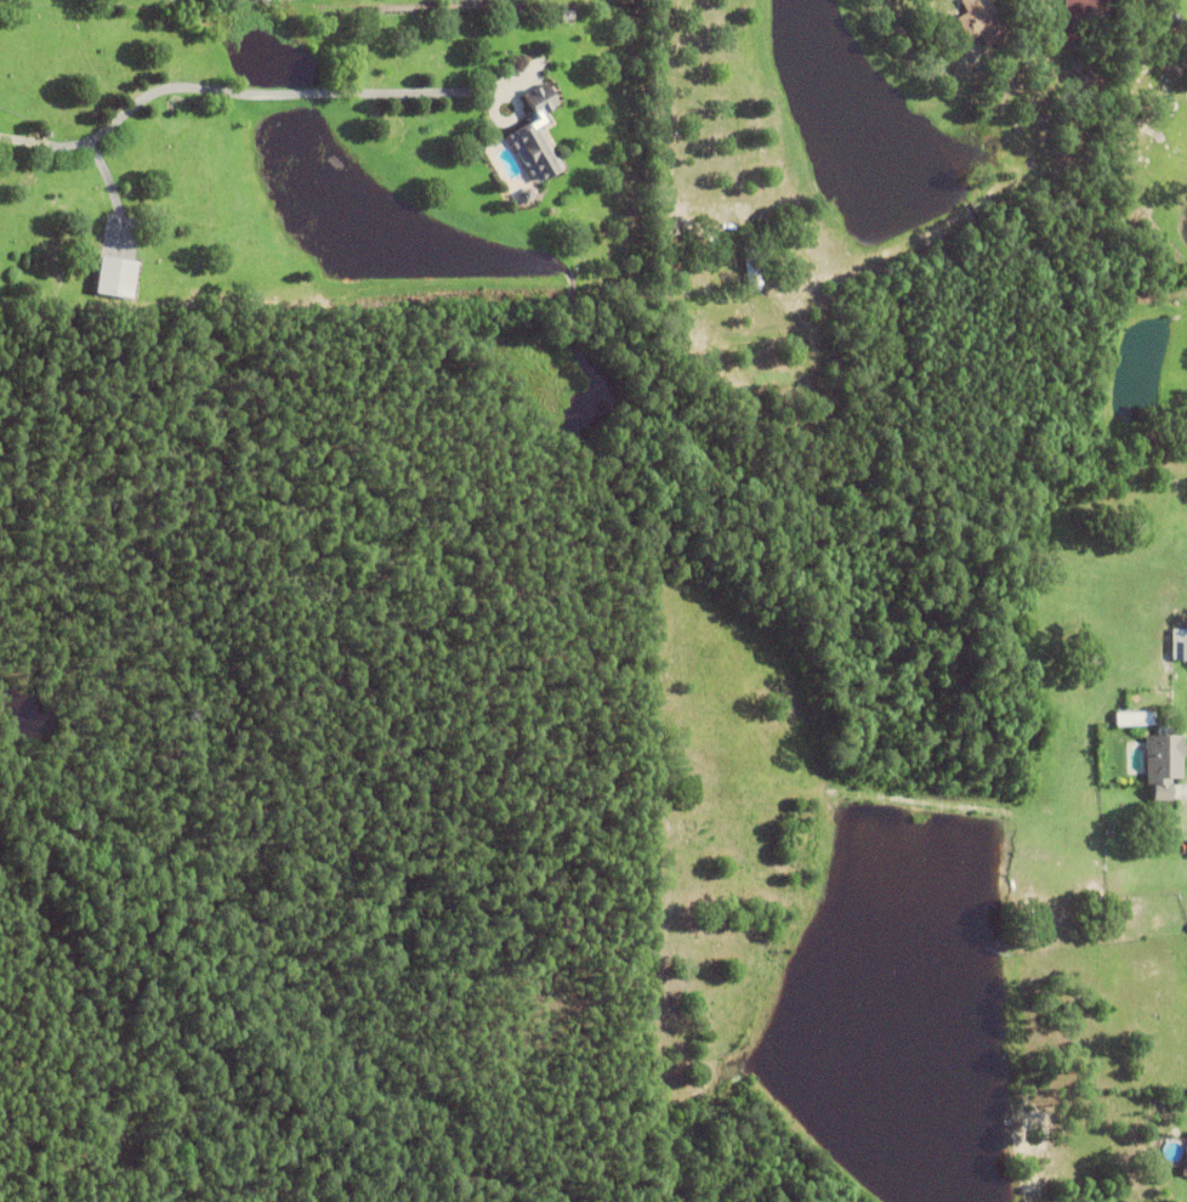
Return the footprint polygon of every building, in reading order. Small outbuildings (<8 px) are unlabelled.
[(959,1),(961,0),(988,0),(1007,35),(984,47),(978,36),(967,42),(955,19),(965,13),(959,1)] [(1062,21),(1063,0),(1107,0),(1107,22),(1062,21)] [(560,12),(573,12),(573,21),(561,21),(560,12)] [(1066,25),(1078,25),(1078,39),(1066,39),(1066,25)] [(545,84),(557,106),(543,115),(547,124),(539,129),(562,170),(534,186),(507,137),(535,120),(522,97),(545,84)] [(517,195),(528,189),(534,199),(523,205),(517,195)] [(744,251),(757,250),(761,290),(749,293),(744,251)] [(107,293),(109,272),(132,276),(130,296),(107,293)] [(1170,631),(1186,631),(1186,664),(1180,664),(1180,663),(1170,662),(1170,631)] [(1114,715),(1154,714),(1155,727),(1114,728),(1114,715)] [(1182,760),(1182,781),(1171,781),(1171,804),(1152,804),(1152,789),(1145,789),(1145,738),(1182,738),(1182,755),(1183,755),(1183,760),(1182,760)]
